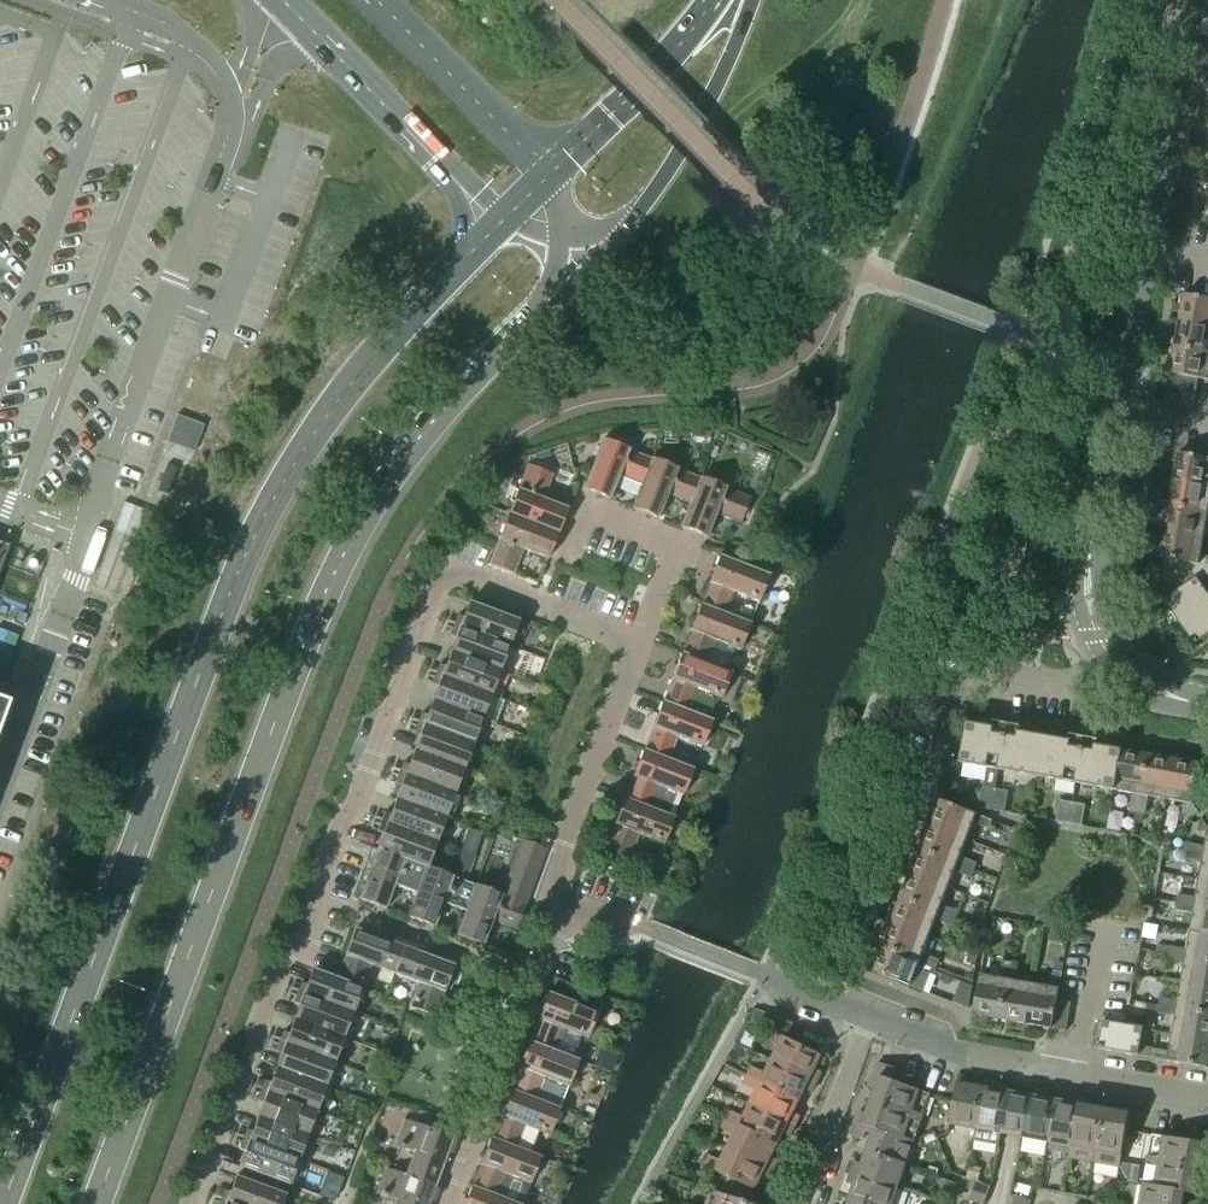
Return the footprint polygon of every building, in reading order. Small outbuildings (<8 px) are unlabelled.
[(1184,295),(1179,322),(1207,327),(1207,299),(1184,295)] [(1179,322),(1175,347),(1207,353),(1207,327),(1179,322)] [(1175,347),(1170,374),(1184,376),(1198,379),(1207,381),(1207,353),(1175,347)] [(1179,404),(1184,376),(1170,374),(1165,401),(1179,404)] [(1194,407),(1198,379),(1184,376),(1179,404),(1194,407)] [(650,459),(602,440),(582,490),(609,500),(618,476),(640,485),(650,459)] [(1178,454),(1177,462),(1172,461),(1169,479),(1207,486),(1207,459),(1178,454)] [(689,504),(699,478),(650,459),(640,485),(631,509),(657,519),(667,495),(689,504)] [(567,509),(543,500),(552,475),(527,465),(507,515),(557,535),(567,509)] [(740,524),(750,498),(699,478),(689,504),(679,528),(706,538),(708,533),(715,514),(740,524)] [(1169,479),(1166,498),(1170,499),(1169,506),(1207,513),(1207,486),(1169,479)] [(1207,521),(1207,513),(1169,506),(1164,531),(1204,538),(1207,521)] [(547,560),(557,535),(507,515),(488,565),(513,575),(523,550),(547,560)] [(1204,538),(1164,531),(1159,558),(1165,559),(1207,566),(1207,557),(1201,556),(1204,538)] [(758,602),(768,576),(718,556),(699,605),(725,615),(734,593),(758,602)] [(1200,583),(1207,578),(1207,566),(1165,559),(1162,579),(1168,588),(1171,586),(1176,593),(1163,601),(1179,623),(1207,603),(1207,594),(1200,583)] [(508,647),(518,621),(468,603),(462,619),(456,616),(452,626),(508,647)] [(1179,623),(1194,646),(1207,636),(1207,637),(1207,603),(1179,623)] [(749,624),(725,615),(699,605),(680,653),(706,663),(714,641),(739,651),(749,624)] [(499,671),(508,647),(452,626),(449,636),(455,638),(449,653),(499,671)] [(490,696),(499,671),(449,653),(444,667),(438,665),(434,675),(490,696)] [(720,699),(730,673),(706,663),(680,653),(661,702),(706,719),(715,697),(720,699)] [(504,701),(490,696),(434,675),(431,685),(437,687),(431,702),(481,720),(495,725),(504,701)] [(472,745),(481,720),(431,702),(426,716),(420,714),(417,723),(472,745)] [(711,721),(706,719),(661,702),(642,750),(668,760),(676,738),(701,748),(711,721)] [(1037,777),(1044,737),(1028,734),(1029,728),(1019,726),(1018,732),(999,729),(1000,723),(985,721),(984,726),(967,723),(960,764),(1037,777)] [(463,771),(472,745),(417,723),(415,727),(413,734),(419,736),(413,751),(463,771)] [(1115,791),(1122,751),(1105,748),(1106,742),(1096,740),(1094,746),(1076,743),(1077,737),(1063,734),(1061,740),(1044,737),(1037,777),(1115,791)] [(692,770),(668,760),(642,750),(623,798),(668,816),(676,794),(682,796),(692,770)] [(454,794),(463,771),(413,751),(407,767),(401,764),(397,774),(454,794)] [(1137,813),(1147,755),(1122,751),(1115,791),(1133,794),(1130,811),(1137,813)] [(1166,800),(1174,755),(1155,752),(1155,757),(1147,755),(1137,813),(1145,814),(1148,797),(1166,800)] [(1193,805),(1200,765),(1192,763),(1192,759),(1174,755),(1166,800),(1184,803),(1182,815),(1193,817),(1199,813),(1193,805)] [(445,819),(454,794),(397,774),(394,783),(400,786),(395,800),(445,819)] [(1005,812),(1009,792),(983,787),(979,808),(1005,812)] [(663,845),(673,818),(668,816),(623,798),(603,849),(629,859),(638,835),(663,845)] [(436,843),(445,819),(395,800),(389,815),(383,813),(379,823),(436,843)] [(992,821),(939,800),(936,808),(932,806),(925,824),(967,840),(974,823),(989,829),(992,821)] [(1082,826),(1086,805),(1060,801),(1056,822),(1082,826)] [(426,868),(436,843),(379,823),(376,832),(382,834),(376,850),(426,868)] [(961,857),(967,840),(925,824),(919,842),(923,843),(920,850),(974,871),(977,864),(961,857)] [(1205,847),(1187,844),(1186,851),(1207,855),(1207,828),(1205,847)] [(540,864),(546,850),(520,840),(515,854),(540,864)] [(417,894),(426,868),(376,850),(358,900),(385,910),(394,886),(415,894),(417,894)] [(974,871),(920,850),(911,874),(948,889),(955,872),(972,878),(974,871)] [(1186,851),(1185,859),(1202,862),(1199,880),(1207,882),(1207,855),(1186,851)] [(536,877),(540,864),(515,854),(510,868),(536,877)] [(464,912),(474,886),(426,868),(417,894),(415,894),(407,918),(434,928),(442,904),(464,912)] [(531,890),(536,877),(510,868),(505,881),(531,890)] [(942,906),(948,889),(911,874),(901,898),(956,919),(959,912),(942,906)] [(1199,880),(1196,898),(1178,895),(1177,903),(1207,908),(1207,882),(1199,880)] [(525,905),(531,890),(505,881),(500,895),(525,905)] [(516,930),(525,905),(500,895),(474,886),(464,912),(455,936),(482,946),(491,922),(516,930)] [(930,937),(936,920),(953,927),(956,919),(901,898),(899,905),(894,903),(887,921),(930,937)] [(1177,903),(1176,911),(1193,914),(1190,932),(1207,935),(1207,908),(1177,903)] [(923,954),(930,937),(887,921),(880,939),(885,940),(882,946),(937,968),(940,960),(923,954)] [(394,975),(404,948),(354,929),(336,979),(335,980),(361,990),(370,966),(394,975)] [(1190,932),(1187,950),(1169,947),(1168,955),(1207,962),(1207,935),(1190,932)] [(937,968),(882,946),(872,972),(924,992),(930,974),(934,975),(937,968)] [(434,1017),(453,966),(404,948),(394,975),(417,983),(408,1008),(434,1017)] [(1168,955),(1166,962),(1184,966),(1181,983),(1207,988),(1207,962),(1168,955)] [(1000,1020),(1010,962),(1002,961),(999,979),(980,975),(973,1015),(1000,1020)] [(1025,1024),(1032,984),(1015,981),(1018,964),(1010,962),(1000,1020),(1025,1024)] [(352,1014),(361,990),(335,980),(336,979),(311,970),(305,986),(300,984),(296,993),(352,1014)] [(1066,1032),(1071,1003),(1057,1000),(1062,973),(1053,972),(1050,987),(1032,984),(1025,1024),(1066,1032)] [(1181,983),(1178,1001),(1160,998),(1159,1006),(1207,1014),(1207,988),(1181,983)] [(343,1039),(352,1014),(296,993),(292,1003),(298,1005),(293,1020),(343,1039)] [(580,1037),(586,1039),(597,1013),(547,993),(528,1041),(572,1059),(580,1037)] [(1159,1006),(1157,1014),(1175,1017),(1172,1034),(1207,1041),(1207,1014),(1159,1006)] [(334,1063),(343,1039),(293,1020),(287,1035),(281,1032),(278,1042),(334,1063)] [(1141,1046),(1144,1029),(1103,1021),(1098,1049),(1153,1059),(1155,1049),(1141,1046)] [(822,1056),(770,1030),(765,1041),(779,1047),(772,1061),(817,1083),(822,1072),(815,1069),(822,1056)] [(1207,1063),(1207,1041),(1172,1034),(1169,1052),(1155,1049),(1153,1059),(1207,1068),(1207,1063)] [(509,1090),(559,1109),(578,1061),(572,1059),(528,1041),(509,1090)] [(325,1087),(334,1063),(278,1042),(274,1052),(280,1054),(275,1069),(325,1087)] [(817,1083),(772,1061),(766,1074),(752,1067),(748,1076),(799,1101),(805,1090),(812,1093),(817,1083)] [(918,1114),(925,1096),(930,1097),(931,1095),(892,1082),(896,1069),(877,1063),(869,1087),(876,1089),(867,1114),(860,1112),(852,1136),(864,1140),(866,1132),(872,1134),(874,1129),(914,1143),(915,1141),(909,1139),(915,1122),(921,1123),(924,1115),(918,1114)] [(316,1112),(325,1087),(275,1069),(269,1083),(263,1081),(260,1091),(316,1112)] [(799,1101),(748,1076),(743,1085),(757,1092),(750,1105),(795,1127),(800,1117),(793,1113),(799,1101)] [(973,1142),(983,1088),(970,1086),(971,1079),(959,1076),(950,1125),(975,1130),(973,1142)] [(1001,1134),(1008,1093),(1010,1086),(997,1083),(996,1090),(983,1088),(973,1142),(999,1146),(1001,1134)] [(1048,1143),(1056,1101),(1042,1099),(1044,1092),(1031,1089),(1030,1097),(1024,1095),(1008,1093),(1001,1134),(1017,1137),(1048,1143)] [(548,1136),(559,1109),(509,1090),(490,1138),(529,1154),(538,1132),(548,1136)] [(307,1136),(316,1112),(260,1091),(256,1101),(262,1103),(257,1117),(307,1136)] [(1072,1147),(1081,1098),(1070,1096),(1069,1103),(1056,1101),(1048,1143),(1071,1147),(1072,1147)] [(1094,1163),(1104,1110),(1091,1107),(1092,1100),(1081,1098),(1072,1147),(1071,1147),(1069,1158),(1094,1163)] [(795,1127),(750,1105),(744,1118),(730,1111),(726,1120),(777,1146),(783,1134),(790,1137),(795,1127)] [(1120,1167),(1126,1132),(1136,1134),(1141,1109),(1118,1105),(1117,1112),(1104,1110),(1094,1163),(1120,1167)] [(298,1161),(307,1136),(257,1117),(251,1132),(245,1130),(242,1139),(298,1161)] [(434,1187),(452,1139),(402,1120),(393,1145),(398,1147),(397,1150),(402,1151),(403,1149),(417,1154),(409,1178),(434,1187)] [(772,1157),(777,1146),(726,1120),(721,1129),(735,1136),(729,1149),(773,1171),(778,1160),(772,1157)] [(866,1132),(864,1140),(870,1142),(866,1153),(906,1167),(914,1143),(874,1129),(872,1134),(866,1132)] [(1203,1157),(1207,1158),(1207,1132),(1195,1130),(1193,1142),(1152,1135),(1152,1138),(1157,1139),(1154,1158),(1149,1157),(1147,1165),(1153,1166),(1149,1185),(1144,1184),(1140,1203),(1202,1203),(1205,1185),(1198,1183),(1203,1157)] [(540,1158),(529,1154),(490,1138),(471,1187),(496,1197),(505,1175),(529,1185),(540,1158)] [(288,1186),(298,1161),(242,1139),(238,1150),(244,1152),(238,1168),(288,1186)] [(768,1181),(773,1171),(729,1149),(722,1162),(708,1155),(703,1165),(755,1191),(762,1178),(768,1181)] [(898,1189),(906,1167),(866,1153),(862,1165),(855,1162),(851,1173),(898,1189)] [(409,1178),(384,1169),(375,1194),(380,1196),(379,1198),(384,1200),(384,1198),(399,1203),(428,1203),(434,1187),(409,1178)] [(898,1189),(851,1173),(847,1183),(854,1186),(850,1198),(866,1203),(893,1203),(898,1189)] [(285,1196),(235,1177),(229,1193),(223,1191),(219,1201),(228,1203),(281,1203),(285,1196)] [(942,1195),(947,1180),(937,1177),(932,1191),(942,1195)] [(942,1195),(951,1198),(956,1184),(947,1180),(942,1195)] [(988,1197),(991,1187),(978,1182),(974,1192),(988,1197)] [(496,1197),(471,1187),(464,1203),(515,1203),(496,1197)] [(711,1191),(706,1203),(749,1203),(711,1191)] [(988,1197),(974,1192),(970,1201),(978,1203),(985,1203),(988,1197)] [(1030,1201),(1016,1196),(1013,1203),(1028,1203),(1030,1201)]
